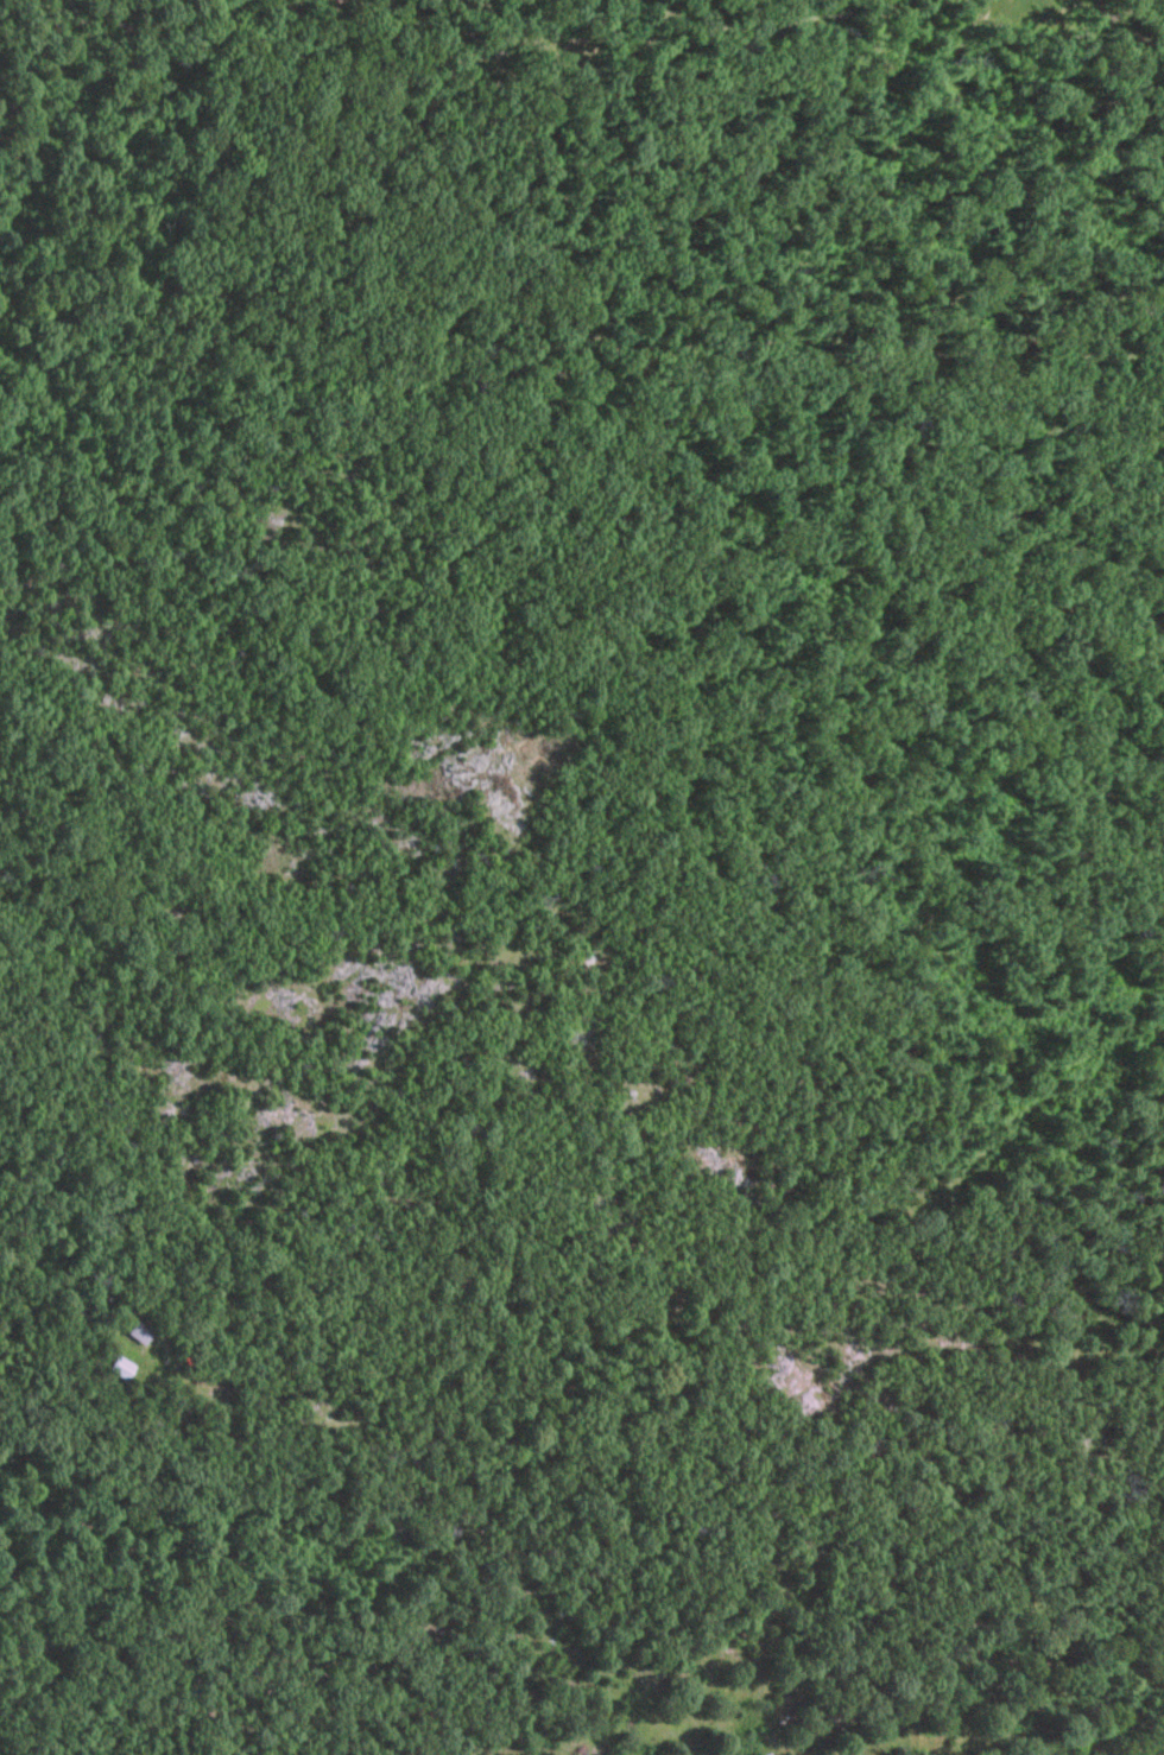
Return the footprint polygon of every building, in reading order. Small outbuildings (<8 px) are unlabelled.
[(145,1348),(156,1333),(138,1320),(126,1335),(145,1348)] [(130,1382),(137,1365),(116,1357),(109,1373),(130,1382)]
